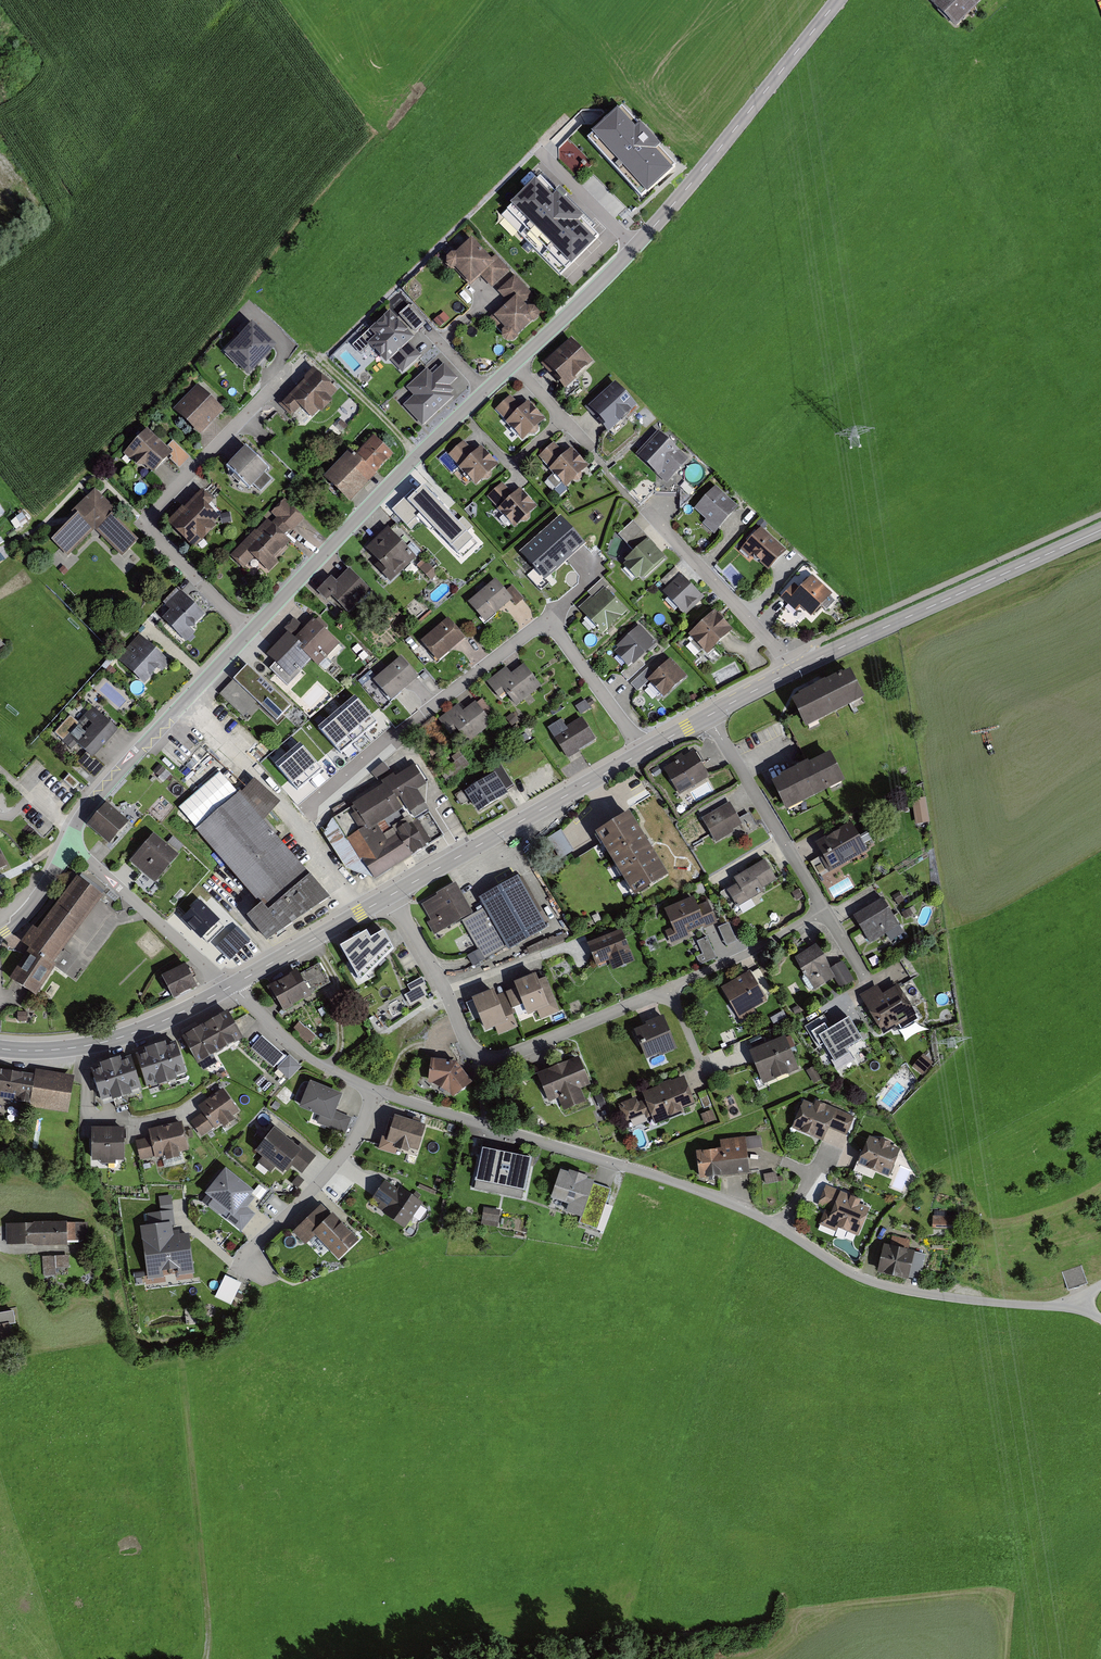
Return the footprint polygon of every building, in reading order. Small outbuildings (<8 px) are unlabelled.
[(956,28),(978,7),(976,5),(981,0),(928,0),(956,28)] [(680,169),(622,104),(583,140),(642,203),(680,169)] [(600,233),(535,166),(499,198),(523,223),(518,227),(560,272),(600,233)] [(495,257),(477,238),(451,261),(473,285),(485,275),(495,286),(513,270),(498,254),(495,257)] [(534,293),(515,274),(499,289),(511,302),(491,321),(512,343),(543,314),(528,299),(534,293)] [(401,312),(416,332),(427,324),(412,304),(401,312)] [(416,337),(393,312),(374,329),(380,335),(372,342),(391,363),(394,360),(405,372),(422,356),(410,342),(416,337)] [(275,346),(244,318),(218,347),(249,375),(275,346)] [(597,361),(574,338),(549,363),(572,386),(597,361)] [(430,369),(410,388),(418,396),(407,407),(425,426),(455,398),(452,394),(456,391),(452,387),(461,379),(446,363),(435,374),(430,369)] [(340,390),(314,368),(284,405),(296,416),(303,408),(315,419),(340,390)] [(637,406),(615,383),(589,408),(600,419),(597,421),(608,433),(637,406)] [(227,411),(200,386),(177,410),(204,435),(227,411)] [(523,408),(513,396),(497,410),(525,441),(547,420),(530,401),(523,408)] [(687,453),(662,429),(639,453),(670,482),(691,461),(685,456),(687,453)] [(153,475),(173,455),(147,430),(124,454),(131,461),(136,460),(136,468),(145,467),(153,475)] [(355,449),(327,478),(353,501),(395,456),(375,437),(360,454),(355,449)] [(476,451),(466,440),(450,454),(478,484),(500,464),(483,445),(476,451)] [(567,454),(556,442),(541,456),(568,487),(591,466),(574,447),(567,454)] [(273,469),(250,447),(229,468),(253,491),(257,488),(262,493),(276,479),(269,473),(273,469)] [(514,493),(503,482),(488,496),(515,526),(538,506),(521,487),(514,493)] [(457,552),(474,537),(423,483),(415,490),(414,488),(392,509),(410,529),(421,519),(431,530),(435,528),(457,552)] [(742,506),(719,485),(698,508),(710,518),(706,523),(717,533),(742,506)] [(120,513),(96,490),(75,511),(80,515),(55,540),(72,556),(97,530),(125,557),(142,539),(117,516),(120,513)] [(225,517),(200,494),(171,525),(196,548),(225,517)] [(306,517),(286,500),(274,514),(294,531),(306,517)] [(585,542),(561,517),(523,551),(546,576),(585,542)] [(270,519),(233,555),(246,568),(255,560),(268,573),(280,560),(278,557),(293,542),(270,519)] [(634,553),(648,539),(649,538),(633,521),(618,536),(634,553)] [(418,556),(388,527),(369,547),(384,562),(380,566),(395,580),(418,556)] [(791,550),(764,527),(745,548),(754,555),(755,554),(774,570),(791,550)] [(639,578),(641,580),(665,558),(648,539),(634,553),(624,561),(626,563),(623,566),(637,580),(639,578)] [(423,559),(418,565),(433,578),(438,572),(423,559)] [(706,597),(679,568),(664,581),(669,587),(666,590),(689,613),(706,597)] [(334,576),(320,589),(330,599),(334,595),(351,612),(372,590),(350,569),(338,581),(334,576)] [(800,608),(811,618),(832,596),(812,576),(800,589),(794,584),(781,598),(782,599),(794,611),(796,613),(800,608)] [(500,578),(472,601),(489,621),(517,599),(500,578)] [(633,609),(602,579),(587,594),(592,599),(582,609),(608,634),(633,609)] [(209,614),(181,590),(168,606),(173,610),(165,619),(188,639),(209,614)] [(736,628),(717,611),(693,636),(713,654),(736,628)] [(296,615),(286,626),(292,631),(317,656),(313,659),(319,665),(341,642),(316,619),(308,627),(296,615)] [(453,617),(426,638),(441,657),(468,636),(453,617)] [(640,625),(616,648),(636,669),(660,646),(640,625)] [(297,676),(313,659),(317,656),(292,631),(272,651),(297,676)] [(171,663),(142,635),(120,657),(150,685),(171,663)] [(404,655),(377,678),(394,698),(421,675),(404,655)] [(690,675),(672,658),(651,682),(669,698),(690,675)] [(291,708),(247,665),(232,681),(256,704),(276,723),(291,708)] [(509,666),(491,680),(502,695),(509,690),(520,704),(543,686),(527,665),(515,674),(509,666)] [(799,694),(800,696),(792,700),(805,727),(864,697),(850,669),(841,673),(841,672),(799,694)] [(256,704),(232,681),(219,695),(243,717),(256,704)] [(355,698),(345,707),(353,717),(362,727),(372,718),(355,698)] [(461,702),(441,716),(453,733),(460,728),(469,742),(496,723),(480,700),(467,709),(461,702)] [(95,704),(64,738),(75,747),(80,742),(95,755),(120,727),(95,704)] [(345,707),(334,716),(342,726),(351,736),(362,727),(353,717),(345,707)] [(334,716),(323,725),(340,745),(351,736),(342,726),(334,716)] [(570,728),(564,719),(551,729),(571,758),(601,737),(586,717),(570,728)] [(312,734),(301,743),(318,763),(329,754),(312,734)] [(301,743),(290,752),(307,772),(318,763),(301,743)] [(411,752),(363,781),(367,787),(333,809),(338,816),(328,834),(351,869),(376,877),(436,840),(422,820),(390,840),(382,827),(411,808),(413,812),(429,802),(421,790),(431,784),(411,752)] [(664,770),(679,796),(709,778),(694,752),(664,770)] [(771,785),(786,814),(845,784),(830,755),(771,785)] [(498,774),(470,790),(483,811),(510,795),(498,774)] [(280,802),(253,780),(196,830),(260,906),(248,915),(268,941),(330,898),(263,820),(280,802)] [(916,823),(930,822),(929,796),(915,796),(916,823)] [(746,827),(730,802),(703,819),(719,844),(746,827)] [(131,822),(109,803),(91,824),(113,843),(131,822)] [(673,874),(635,814),(604,833),(641,893),(673,874)] [(851,824),(815,845),(823,859),(821,860),(829,873),(867,851),(851,824)] [(574,852),(562,831),(546,840),(557,861),(574,852)] [(181,852),(156,832),(132,863),(157,883),(181,852)] [(10,865),(0,845),(0,871),(10,865)] [(779,883),(768,861),(738,876),(742,883),(732,889),(742,908),(763,897),(761,893),(779,883)] [(41,928),(36,925),(26,941),(33,946),(13,977),(40,995),(59,966),(108,895),(76,875),(41,928)] [(508,952),(547,930),(518,878),(479,900),(484,909),(473,915),(462,921),(484,961),(506,948),(508,952)] [(830,887),(834,897),(855,889),(851,879),(830,887)] [(427,924),(435,936),(462,921),(473,915),(456,885),(436,896),(437,897),(422,906),(431,922),(427,924)] [(697,896),(668,909),(682,940),(720,923),(710,901),(701,905),(697,896)] [(907,932),(887,898),(854,917),(869,942),(885,933),(890,942),(907,932)] [(191,940),(223,972),(250,945),(219,913),(191,940)] [(719,926),(727,946),(739,941),(731,921),(719,926)] [(623,930),(590,943),(599,965),(611,961),(614,970),(636,962),(623,930)] [(341,949),(360,983),(393,950),(384,934),(370,941),(367,935),(341,949)] [(703,954),(698,956),(700,964),(716,959),(710,937),(699,940),(703,954)] [(832,968),(818,946),(800,957),(819,987),(836,977),(843,987),(853,980),(842,962),(832,968)] [(192,963),(168,976),(180,999),(204,987),(192,963)] [(303,969),(276,985),(292,1012),(319,996),(303,969)] [(756,971),(727,985),(740,1013),(770,999),(756,971)] [(520,988),(509,992),(515,1009),(525,1005),(528,1015),(539,1010),(542,1019),(562,1011),(549,977),(543,979),(541,974),(518,983),(520,988)] [(426,983),(422,976),(407,985),(411,992),(404,996),(409,1005),(427,996),(421,986),(426,983)] [(886,994),(880,985),(864,995),(886,1029),(920,1007),(905,982),(886,994)] [(515,1009),(509,992),(503,995),(501,988),(474,997),(487,1032),(497,1028),(499,1035),(521,1027),(515,1009)] [(234,1010),(189,1036),(207,1065),(251,1039),(234,1010)] [(29,1013),(21,1012),(20,1022),(29,1023),(29,1013)] [(831,1014),(816,1023),(840,1063),(869,1045),(850,1014),(837,1023),(831,1014)] [(678,1045),(666,1015),(639,1026),(651,1056),(678,1045)] [(318,1035),(301,1021),(293,1031),(310,1045),(318,1035)] [(789,1033),(755,1046),(769,1081),(802,1069),(789,1033)] [(262,1038),(252,1049),(288,1082),(301,1067),(289,1057),(287,1060),(262,1038)] [(179,1041),(142,1054),(153,1087),(191,1074),(179,1041)] [(927,1065),(911,1052),(898,1068),(913,1080),(927,1065)] [(135,1057),(97,1068),(107,1099),(145,1088),(135,1057)] [(581,1058),(542,1072),(553,1102),(561,1099),(566,1113),(587,1106),(582,1091),(592,1087),(581,1058)] [(460,1060),(437,1060),(434,1081),(459,1097),(474,1081),(460,1060)] [(29,1104),(28,1108),(67,1114),(74,1075),(35,1069),(34,1074),(23,1073),(23,1074),(0,1070),(0,1099),(29,1104)] [(688,1074),(623,1102),(631,1121),(649,1114),(652,1122),(700,1101),(688,1074)] [(345,1097),(313,1082),(302,1105),(321,1114),(317,1123),(342,1135),(352,1114),(340,1108),(345,1097)] [(205,1111),(193,1121),(207,1138),(224,1124),(229,1131),(239,1123),(235,1118),(242,1111),(223,1089),(202,1108),(205,1111)] [(856,1116),(805,1099),(795,1128),(830,1141),(835,1128),(850,1134),(856,1116)] [(428,1125),(399,1115),(390,1141),(419,1151),(428,1125)] [(153,1137),(140,1140),(144,1159),(158,1156),(159,1160),(189,1153),(182,1123),(151,1130),(153,1137)] [(113,1127),(96,1127),(96,1163),(114,1163),(113,1127)] [(128,1127),(113,1127),(114,1163),(128,1163),(128,1127)] [(256,1153),(283,1176),(291,1166),(301,1153),(297,1150),(274,1131),(256,1153)] [(724,1151),(704,1153),(707,1178),(752,1173),(749,1137),(723,1140),(724,1151)] [(892,1173),(901,1151),(891,1147),(892,1144),(881,1140),(880,1142),(869,1138),(860,1160),(870,1164),(867,1170),(880,1175),(883,1169),(892,1173)] [(297,1150),(301,1153),(291,1166),(302,1175),(316,1157),(301,1145),(297,1150)] [(536,1158),(487,1147),(477,1191),(526,1201),(536,1158)] [(858,1167),(867,1170),(870,1164),(860,1160),(858,1167)] [(260,1194),(229,1168),(209,1193),(216,1200),(213,1204),(225,1214),(228,1211),(233,1215),(228,1220),(242,1232),(258,1213),(249,1206),(260,1194)] [(889,1179),(892,1173),(883,1169),(880,1175),(889,1179)] [(599,1181),(567,1171),(558,1200),(574,1205),(571,1214),(587,1219),(599,1181)] [(778,1175),(768,1176),(769,1184),(779,1182),(778,1175)] [(383,1215),(405,1230),(423,1204),(401,1189),(399,1191),(385,1181),(372,1200),(386,1210),(383,1215)] [(866,1202),(826,1186),(820,1200),(833,1205),(825,1225),(840,1231),(842,1227),(864,1236),(874,1213),(863,1209),(866,1202)] [(158,1197),(161,1212),(148,1214),(150,1227),(171,1224),(172,1227),(176,1226),(171,1196),(158,1197)] [(364,1240),(326,1205),(300,1234),(311,1244),(319,1235),(346,1260),(364,1240)] [(498,1226),(502,1210),(485,1206),(482,1223),(498,1226)] [(973,1221),(936,1219),(935,1228),(973,1231),(973,1221)] [(87,1224),(9,1226),(9,1244),(36,1243),(36,1248),(70,1247),(70,1242),(88,1242),(87,1224)] [(142,1237),(142,1242),(148,1281),(163,1279),(162,1273),(178,1271),(179,1277),(194,1274),(189,1235),(180,1236),(179,1232),(173,1233),(172,1227),(171,1224),(150,1227),(140,1228),(142,1237)] [(890,1244),(885,1243),(880,1270),(922,1278),(927,1254),(909,1251),(911,1239),(892,1235),(890,1244)] [(43,1255),(44,1275),(70,1274),(68,1254),(43,1255)] [(1063,1271),(1069,1289),(1088,1283),(1082,1265),(1063,1271)] [(225,1276),(214,1299),(231,1306),(242,1284),(225,1276)] [(15,1339),(12,1326),(19,1325),(17,1312),(0,1315),(0,1341),(15,1339)]
